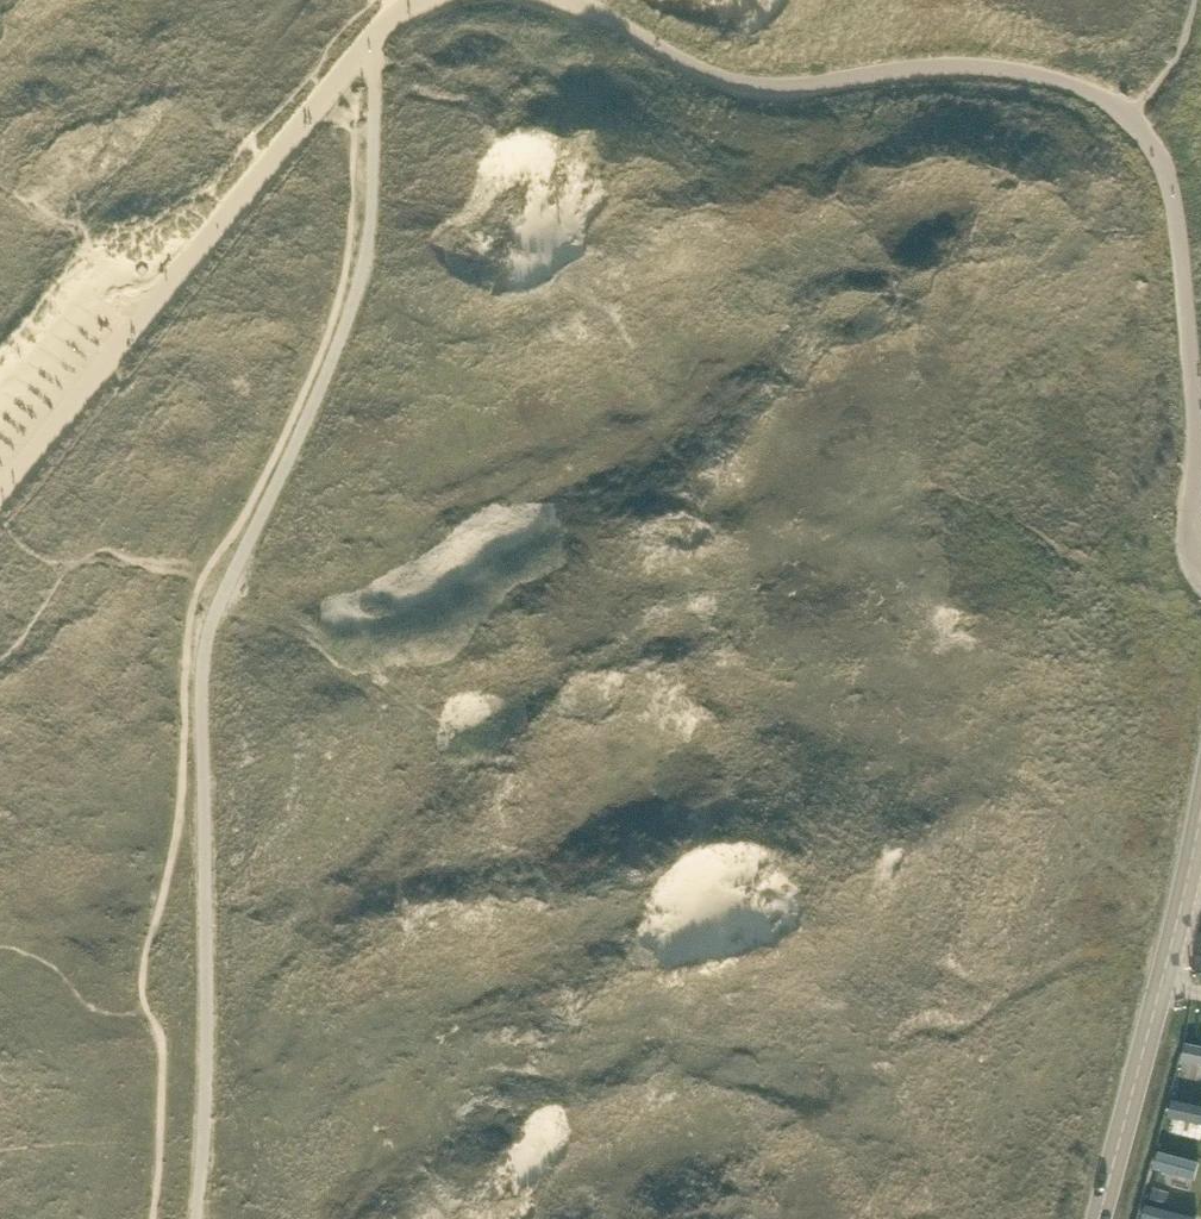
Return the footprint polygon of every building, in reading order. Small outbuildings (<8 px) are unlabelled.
[(1200,1064),(1200,1047),(1188,1044),(1184,1060),(1200,1064)] [(1200,1123),(1200,1106),(1174,1099),(1170,1115),(1200,1123)] [(1142,1218),(1197,1218),(1198,1217),(1146,1203),(1141,1218),(1142,1218)]
